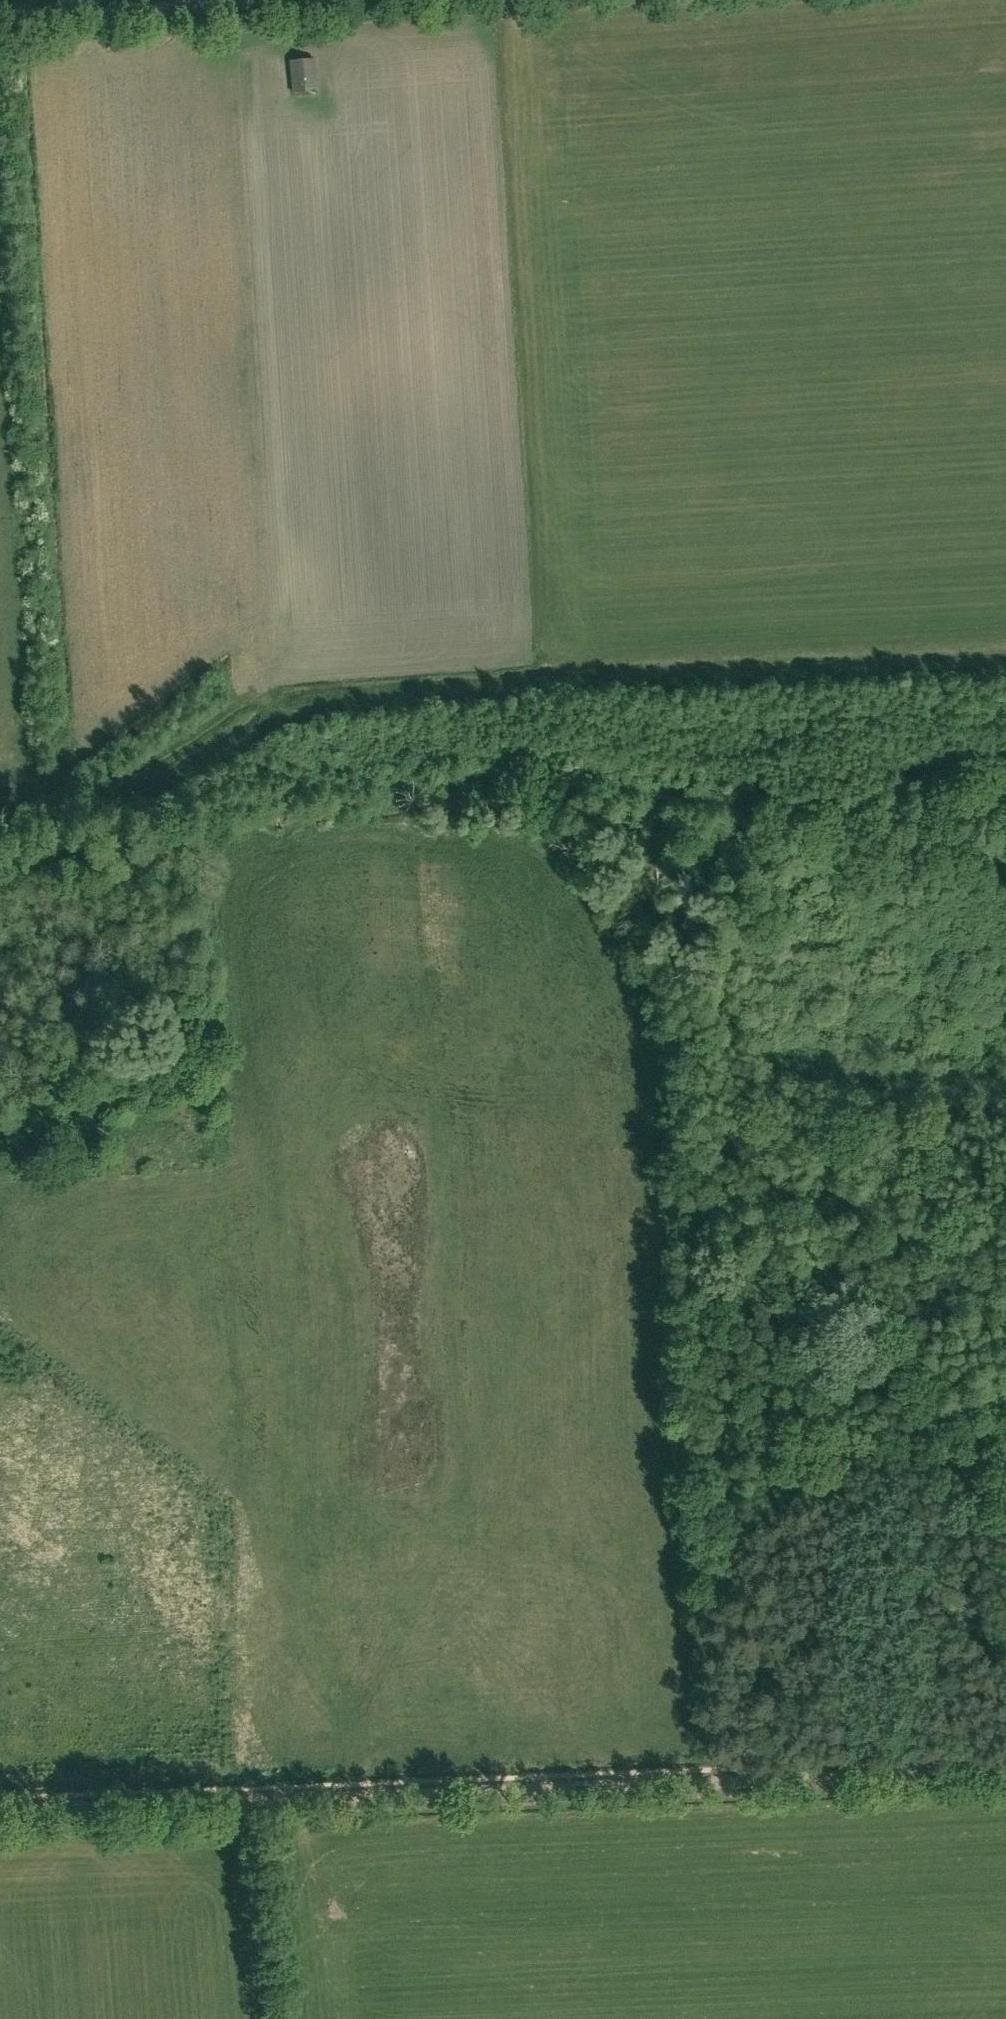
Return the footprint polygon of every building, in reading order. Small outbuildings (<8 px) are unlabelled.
[(314,59),(289,60),(291,91),(316,89),(314,59)]
